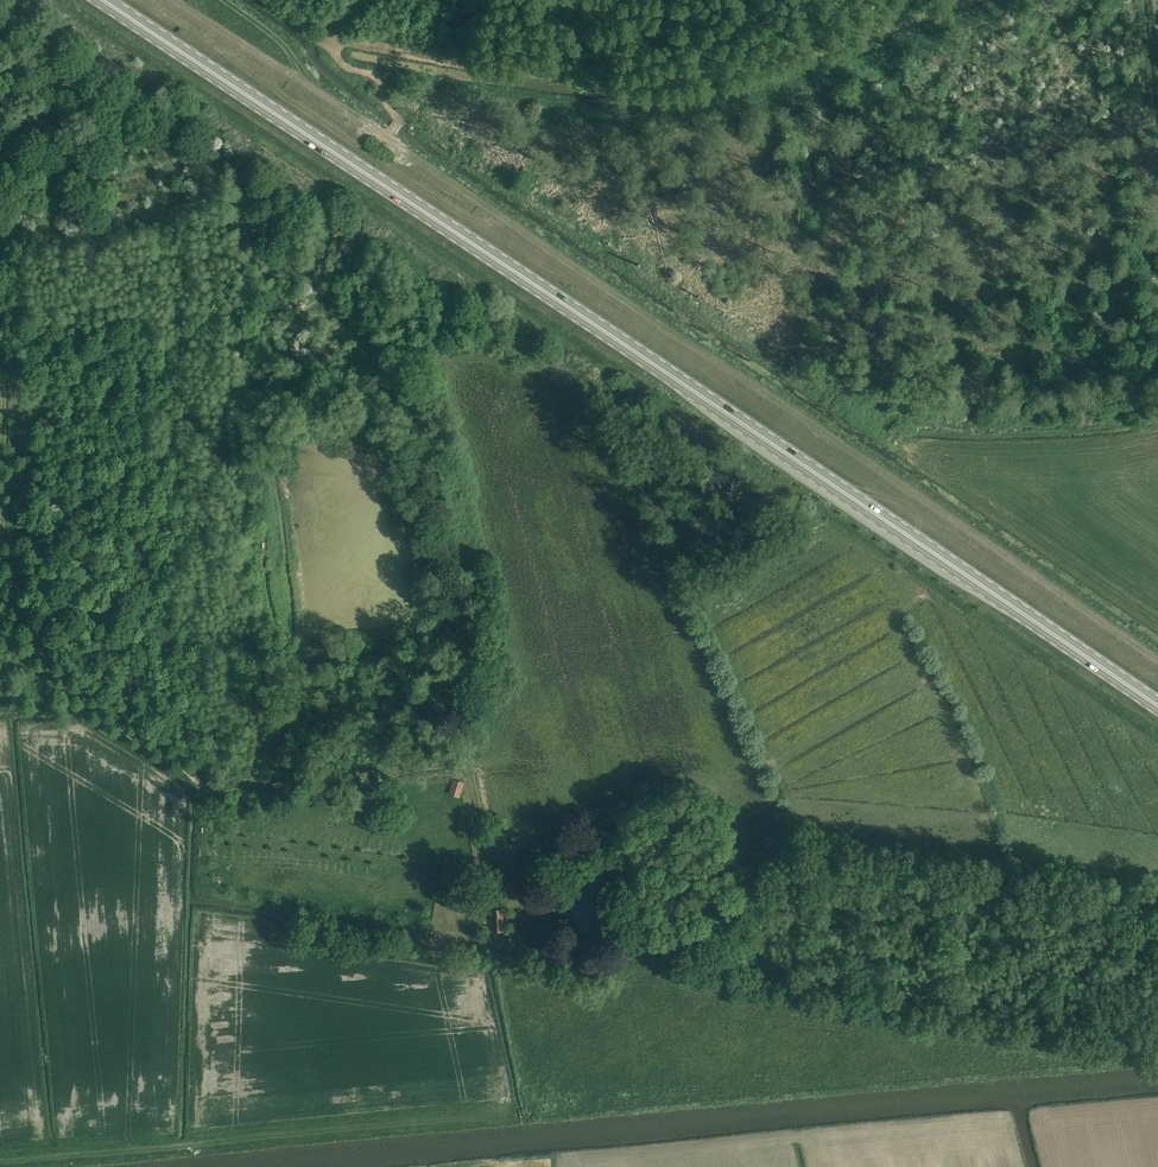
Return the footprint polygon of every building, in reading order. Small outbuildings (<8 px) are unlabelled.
[(464,782),(453,779),(448,794),(460,797),(464,782)] [(475,889),(474,891),(475,899),(477,902),(482,902),(485,899),(483,890),(481,888),(478,887),(475,889)] [(504,932),(503,910),(492,911),(493,933),(504,932)]
